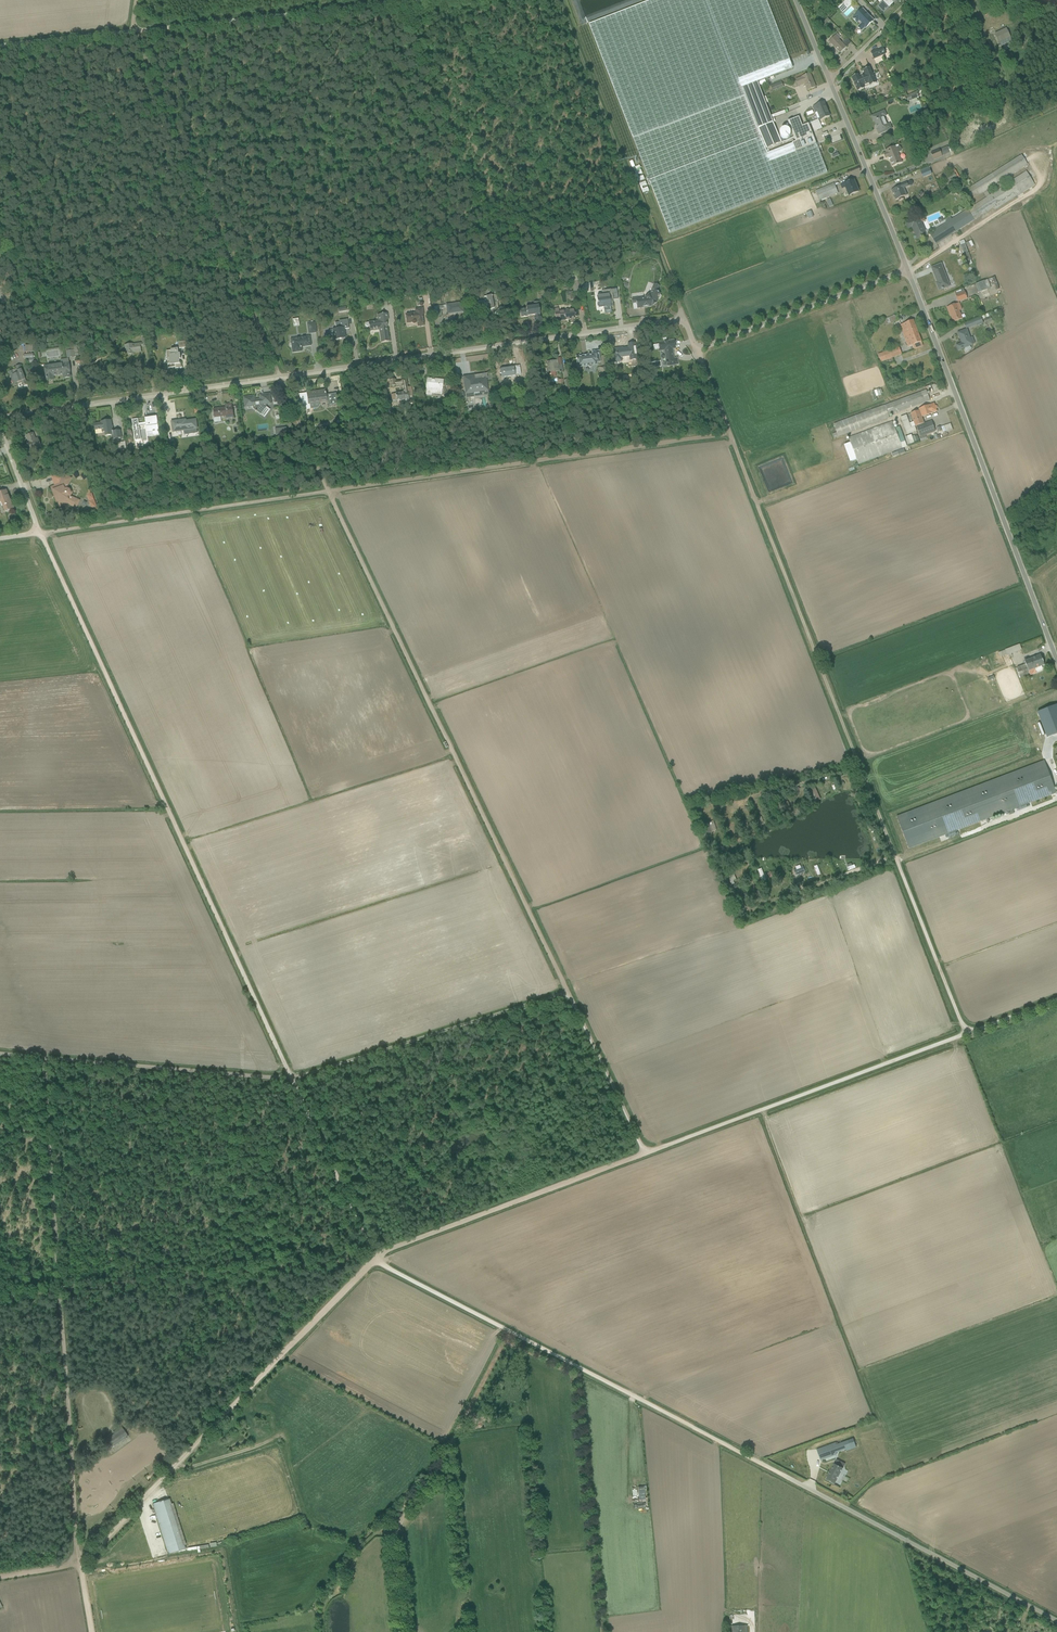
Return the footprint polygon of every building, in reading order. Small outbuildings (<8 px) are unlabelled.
[(808,123),(802,126),(799,117),(788,122),(796,142),(792,143),(793,144),(768,153),(766,150),(782,143),(757,81),(793,68),(766,0),(655,0),(589,25),(670,234),(827,173),(808,123)] [(852,4),(851,3),(854,0),(846,0),(838,8),(843,13),(852,4)] [(878,6),(884,12),(887,9),(886,9),(896,0),(885,0),(878,6)] [(862,9),(852,18),(857,24),(859,22),(860,24),(857,27),(861,31),(865,28),(865,29),(872,22),(871,21),(871,19),(862,9)] [(834,29),(836,27),(827,18),(823,22),(825,24),(827,22),(834,29)] [(1007,28),(994,34),(999,43),(1010,37),(1007,28)] [(840,53),(846,47),(839,39),(840,38),(837,34),(829,42),(840,53)] [(882,48),(871,53),(874,59),(886,54),(882,48)] [(870,86),(877,83),(875,79),(875,78),(873,73),(872,74),(869,68),(863,71),(865,75),(859,78),(858,75),(852,78),(858,92),(864,89),(863,86),(868,84),(870,86)] [(816,87),(810,74),(795,79),(796,80),(792,83),(794,88),(798,86),(799,87),(804,84),(807,91),(816,87)] [(784,87),(781,81),(770,86),(773,92),(784,87)] [(917,92),(906,96),(908,102),(911,101),(913,103),(918,101),(917,98),(919,97),(917,92)] [(814,132),(822,128),(819,121),(830,116),(827,109),(826,109),(825,107),(826,107),(824,103),(813,107),(818,119),(811,123),(814,132)] [(876,129),(879,134),(892,129),(890,123),(887,124),(884,117),(887,116),(885,111),(871,116),(873,121),(874,121),(878,129),(876,129)] [(892,167),(902,162),(898,153),(901,152),(902,150),(901,147),(899,147),(898,145),(885,151),(886,153),(883,154),(885,159),(889,157),(892,167)] [(934,160),(942,157),(942,156),(953,152),(951,147),(948,148),(947,147),(939,150),(939,149),(931,153),(934,160)] [(1035,185),(1026,172),(990,195),(987,191),(1027,164),(1021,155),(967,190),(973,200),(983,193),(986,198),(945,224),(945,223),(929,234),(936,245),(994,208),(995,210),(1035,185)] [(919,170),(922,178),(931,174),(928,166),(919,170)] [(948,185),(960,178),(954,168),(947,172),(948,174),(946,175),(945,173),(942,175),(948,185)] [(848,196),(859,192),(854,180),(840,186),(842,189),(845,188),(848,196)] [(908,186),(907,182),(900,185),(901,186),(891,190),(893,194),(894,194),(897,200),(898,199),(899,201),(904,199),(903,197),(907,195),(904,188),(908,186)] [(838,194),(834,183),(815,191),(820,201),(838,194)] [(917,239),(927,235),(926,234),(928,234),(926,230),(925,231),(922,222),(925,221),(923,216),(906,223),(908,228),(912,227),(917,239)] [(959,241),(963,254),(968,252),(965,244),(965,243),(964,240),(959,241)] [(969,252),(964,254),(967,264),(971,263),(970,261),(972,261),(969,252)] [(939,291),(950,286),(942,264),(931,268),(938,285),(937,285),(939,291)] [(629,283),(630,276),(621,273),(619,280),(620,280),(620,282),(624,284),(625,282),(629,283)] [(569,278),(573,293),(582,290),(580,282),(577,282),(576,276),(569,278)] [(975,284),(978,293),(991,288),(988,280),(975,284)] [(660,295),(657,293),(659,287),(653,285),(649,294),(648,295),(645,297),(645,298),(644,298),(638,299),(638,298),(632,300),(632,304),(636,304),(637,309),(651,307),(651,304),(653,302),(656,303),(658,300),(659,300),(660,297),(659,296),(660,295)] [(963,289),(954,292),(958,302),(967,299),(965,292),(964,292),(963,289)] [(606,308),(610,308),(609,300),(611,299),(611,300),(618,300),(617,293),(611,294),(610,290),(601,292),(601,296),(597,297),(598,309),(606,308)] [(494,311),(498,310),(497,303),(501,303),(499,295),(483,298),(483,294),(478,295),(480,302),(476,303),(477,311),(481,311),(481,310),(488,308),(488,311),(494,310),(494,311)] [(535,326),(542,325),(541,318),(540,318),(538,306),(539,306),(538,302),(533,303),(533,307),(526,308),(526,310),(519,311),(520,319),(527,318),(527,317),(534,316),(535,318),(534,318),(535,326)] [(447,316),(463,314),(462,303),(446,305),(446,306),(434,308),(435,318),(442,317),(441,310),(446,309),(447,316)] [(949,312),(953,322),(963,319),(959,311),(962,310),(959,303),(946,308),(948,312),(949,312)] [(417,328),(424,327),(423,317),(424,316),(423,309),(414,310),(415,314),(405,315),(406,325),(412,324),(412,325),(413,326),(415,326),(416,324),(417,328)] [(574,318),(578,317),(577,310),(559,312),(558,309),(554,310),(555,320),(556,320),(556,321),(558,320),(559,320),(559,319),(560,322),(565,322),(565,321),(569,320),(575,320),(574,318)] [(382,343),(389,342),(388,329),(387,330),(386,323),(387,322),(387,321),(388,321),(388,314),(376,316),(377,321),(368,323),(368,324),(367,324),(366,324),(365,325),(365,326),(365,327),(366,328),(367,328),(369,328),(369,332),(380,331),(382,343)] [(883,321),(885,326),(899,320),(897,315),(883,321)] [(969,321),(970,325),(983,321),(982,317),(969,321)] [(335,341),(345,339),(344,331),(345,331),(345,330),(349,329),(347,320),(339,321),(339,323),(335,324),(336,329),(332,330),(332,331),(330,331),(329,332),(330,336),(331,337),(333,336),(334,338),(335,341)] [(914,350),(923,346),(913,320),(900,325),(904,334),(903,334),(908,347),(912,345),(914,350)] [(306,325),(308,335),(317,334),(315,324),(306,325)] [(973,344),(975,344),(972,337),(971,338),(967,329),(958,333),(962,343),(956,346),(958,350),(965,348),(965,349),(964,350),(965,352),(966,352),(968,351),(968,350),(970,349),(971,348),(970,346),(973,345),(973,344)] [(141,353),(140,348),(146,347),(145,337),(141,337),(142,344),(133,345),(124,346),(126,356),(134,355),(134,354),(141,353)] [(311,346),(309,337),(291,340),(293,353),(301,352),(301,347),(304,346),(304,347),(311,346)] [(666,367),(677,365),(676,359),(673,360),(673,358),(672,358),(671,354),(672,354),(672,350),(675,349),(673,341),(658,343),(659,352),(664,352),(666,367)] [(629,361),(637,360),(634,344),(627,345),(628,350),(623,350),(622,350),(618,350),(618,349),(612,350),(615,365),(618,365),(618,363),(622,362),(621,358),(629,357),(629,361)] [(66,352),(67,359),(79,357),(77,346),(67,347),(67,352),(66,352)] [(899,347),(878,354),(881,362),(902,355),(899,347)] [(175,369),(181,369),(180,364),(179,365),(179,360),(180,360),(180,354),(178,355),(177,350),(170,351),(170,352),(166,352),(168,366),(167,369),(175,368),(175,369)] [(597,364),(600,363),(598,352),(591,353),(592,355),(576,358),(576,360),(575,360),(577,369),(588,367),(588,368),(589,368),(590,368),(591,368),(592,367),(597,366),(597,364)] [(33,355),(24,355),(24,360),(29,360),(29,364),(34,364),(33,355)] [(63,380),(71,379),(68,359),(60,361),(61,365),(44,367),(46,382),(54,381),(54,377),(62,376),(63,380)] [(557,366),(557,361),(546,363),(547,369),(545,369),(546,375),(551,375),(551,378),(556,378),(555,373),(559,372),(559,374),(563,374),(562,366),(557,366)] [(21,382),(22,386),(24,385),(24,386),(25,386),(25,385),(27,384),(20,366),(15,368),(16,370),(8,373),(14,387),(18,386),(17,383),(21,382)] [(500,379),(520,376),(519,366),(510,368),(510,369),(500,370),(500,371),(499,371),(500,379)] [(598,381),(608,379),(606,367),(600,368),(601,374),(597,375),(598,381)] [(466,399),(488,396),(486,379),(487,379),(487,375),(463,378),(466,399)] [(431,394),(441,395),(443,383),(435,382),(435,380),(427,379),(426,389),(426,390),(425,396),(431,396),(431,394)] [(408,398),(412,397),(411,388),(407,388),(406,381),(396,383),(395,380),(389,381),(390,387),(401,386),(401,390),(402,390),(403,393),(395,394),(395,395),(391,395),(391,402),(396,401),(396,402),(409,401),(408,398)] [(874,391),(876,397),(879,396),(880,399),(882,398),(881,394),(883,394),(881,389),(879,390),(879,389),(874,391)] [(926,390),(833,425),(836,433),(832,434),(834,439),(838,437),(889,418),(888,415),(930,400),(926,390)] [(325,396),(325,391),(307,394),(308,405),(310,405),(310,410),(316,409),(317,408),(318,408),(319,407),(319,406),(319,404),(327,403),(327,402),(328,402),(329,407),(335,406),(335,405),(337,405),(336,394),(325,396)] [(270,404),(269,395),(259,396),(260,400),(254,401),(253,397),(243,399),(245,409),(252,408),(253,410),(260,416),(266,408),(266,405),(270,404)] [(949,396),(940,399),(943,407),(952,404),(949,396)] [(278,407),(282,407),(281,401),(278,402),(277,398),(273,398),(274,404),(278,404),(278,407)] [(919,411),(921,417),(922,417),(937,411),(936,409),(938,408),(937,406),(935,406),(934,403),(918,409),(919,411)] [(226,420),(233,419),(231,404),(225,405),(225,408),(213,410),(214,419),(213,419),(214,424),(221,423),(220,418),(225,417),(226,420)] [(922,417),(921,417),(919,411),(910,414),(915,427),(924,423),(922,417)] [(900,417),(907,435),(916,431),(915,426),(911,428),(906,415),(900,417)] [(147,438),(159,436),(156,417),(147,419),(147,420),(145,420),(145,424),(145,425),(147,438)] [(138,420),(132,421),(135,442),(140,441),(138,426),(145,425),(145,424),(138,424),(138,420)] [(112,441),(122,439),(120,431),(112,432),(111,421),(101,423),(101,424),(94,425),(95,431),(101,430),(102,433),(105,433),(105,437),(111,436),(112,441)] [(190,431),(197,430),(195,421),(182,423),(182,421),(171,423),(173,433),(183,432),(184,434),(185,435),(190,435),(191,433),(190,431)] [(920,438),(936,432),(931,421),(916,427),(920,438)] [(892,422),(848,438),(850,442),(844,444),(851,462),(850,462),(851,464),(856,463),(855,461),(856,460),(858,465),(907,447),(899,427),(895,428),(892,422)] [(946,432),(953,430),(950,424),(944,426),(941,427),(941,426),(936,428),(938,432),(939,431),(940,434),(943,433),(942,431),(942,430),(943,432),(946,431),(946,432)] [(29,452),(41,448),(38,438),(35,439),(33,434),(26,436),(28,443),(26,443),(29,452)] [(908,445),(919,441),(917,436),(915,437),(914,436),(912,437),(911,435),(905,437),(908,445)] [(51,488),(58,507),(67,504),(77,508),(80,501),(71,497),(72,493),(71,489),(68,488),(72,479),(63,475),(63,477),(52,478),(55,487),(51,488)] [(5,512),(14,509),(12,503),(11,504),(6,491),(1,493),(0,490),(0,503),(2,503),(5,512)] [(86,497),(91,508),(98,511),(90,490),(86,497)] [(997,651),(999,657),(1021,650),(1019,644),(997,651)] [(1044,665),(1040,655),(1025,661),(1026,664),(1017,668),(1021,678),(1030,674),(1028,671),(1034,669),(1035,671),(1036,671),(1037,672),(1042,670),(1042,669),(1041,666),(1044,665)] [(1044,760),(897,816),(909,849),(1008,811),(1010,815),(1014,813),(1013,810),(1019,807),(1019,808),(1016,809),(1017,811),(1029,807),(1028,805),(1021,807),(1020,807),(1056,793),(1044,760)] [(808,793),(813,804),(818,802),(817,801),(820,800),(815,787),(814,788),(813,786),(810,788),(810,787),(807,788),(809,792),(808,793)] [(788,802),(782,804),(785,811),(790,809),(788,802)] [(761,817),(755,819),(758,827),(761,826),(761,824),(764,823),(761,817)] [(714,821),(701,826),(705,836),(717,831),(714,821)] [(764,874),(762,869),(758,870),(762,881),(766,880),(768,879),(766,873),(764,874)] [(734,875),(728,877),(731,886),(735,884),(733,881),(736,880),(734,875)] [(128,1437),(121,1426),(113,1431),(115,1434),(102,1441),(109,1450),(128,1437)] [(856,1448),(853,1439),(837,1445),(836,1443),(816,1450),(820,1461),(836,1455),(836,1453),(845,1449),(846,1452),(856,1448)] [(836,1459),(826,1480),(834,1484),(845,1464),(836,1459)] [(169,1499),(152,1504),(168,1554),(176,1551),(177,1553),(199,1549),(199,1546),(185,1548),(185,1546),(182,1546),(170,1505),(172,1504),(169,1499)]
